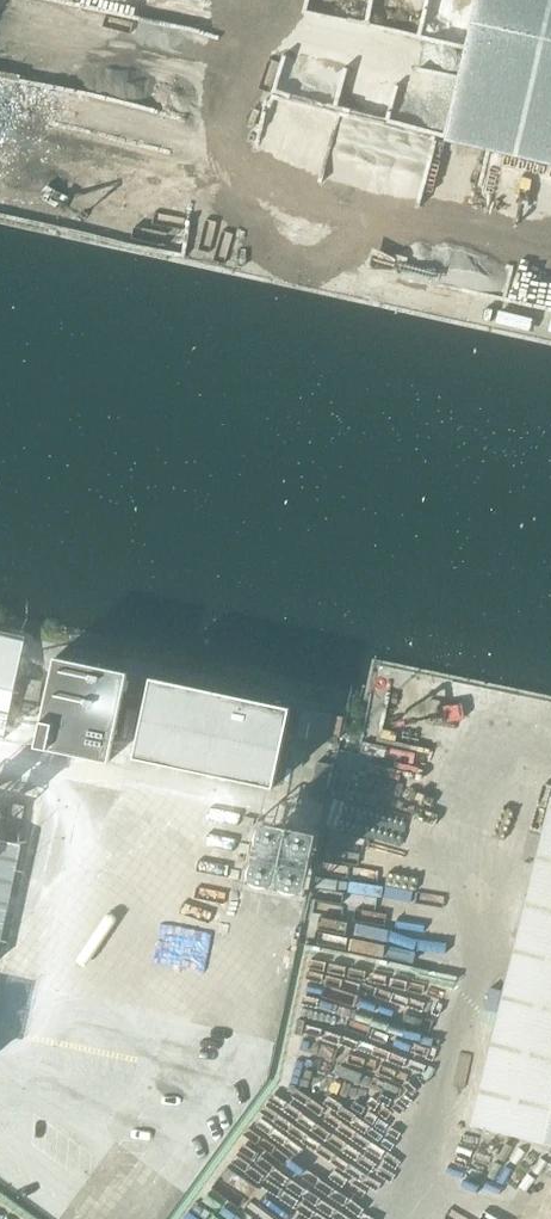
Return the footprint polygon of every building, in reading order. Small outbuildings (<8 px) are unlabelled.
[(80,0),(0,0),(0,32),(187,67),(195,22),(80,0)] [(445,140),(492,150),(550,164),(550,0),(476,0),(470,27),(445,140)] [(24,641),(0,636),(0,738),(3,739),(24,641)] [(55,657),(36,746),(109,761),(127,672),(55,657)] [(152,677),(134,757),(273,787),(291,707),(152,677)] [(22,793),(0,788),(0,835),(13,838),(22,793)] [(516,938),(520,939),(510,977),(507,976),(470,1123),(550,1143),(550,795),(516,938)] [(311,888),(320,826),(262,818),(253,880),(311,888)] [(21,844),(0,839),(0,940),(21,844)]
